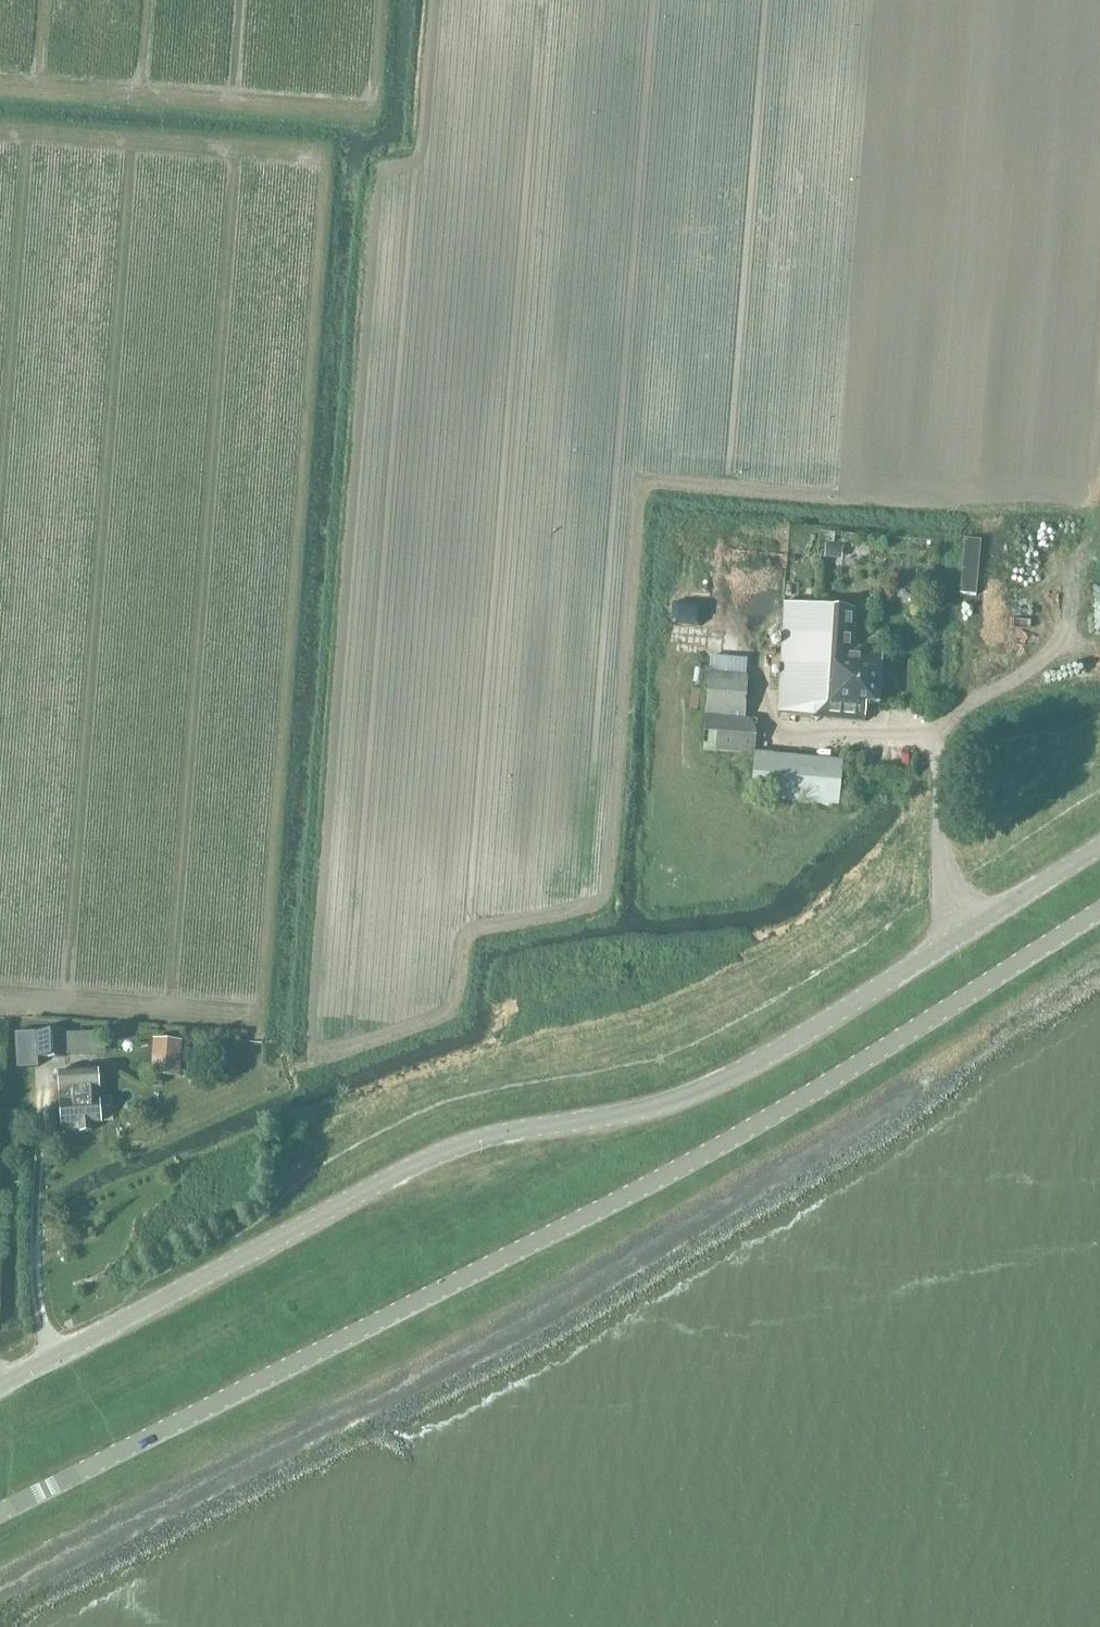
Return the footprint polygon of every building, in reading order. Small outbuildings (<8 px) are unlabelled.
[(785,603),(778,714),(808,716),(864,720),(865,703),(879,704),(883,648),(845,646),(848,608),(785,603)] [(726,655),(729,635),(693,631),(691,651),(726,655)] [(706,655),(705,669),(744,671),(745,657),(706,655)] [(718,687),(718,692),(736,692),(735,672),(704,673),(704,688),(718,687)] [(704,713),(745,715),(745,693),(705,692),(704,713)] [(707,716),(704,749),(754,754),(757,720),(707,716)] [(839,796),(840,761),(752,758),(750,793),(839,796)] [(38,1033),(39,1056),(65,1055),(64,1032),(38,1033)] [(182,1067),(184,1043),(157,1041),(155,1065),(182,1067)] [(99,1071),(59,1072),(62,1123),(80,1122),(81,1131),(92,1130),(92,1121),(102,1121),(99,1071)]
